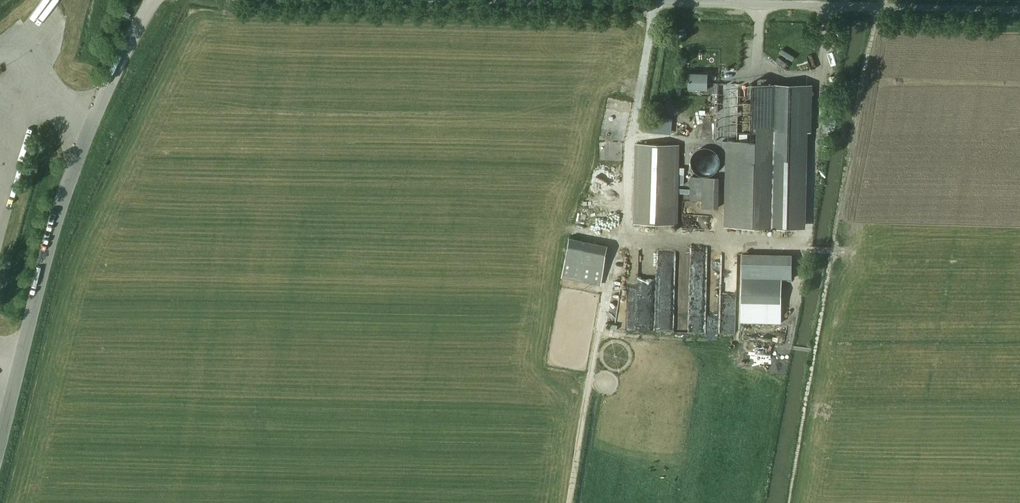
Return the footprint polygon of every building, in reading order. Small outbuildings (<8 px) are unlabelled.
[(708,74),(690,73),(689,89),(705,89),(707,89),(708,82),(708,74)] [(728,141),(727,226),(806,227),(808,132),(812,132),(813,85),(708,82),(707,89),(705,89),(705,93),(717,93),(716,141),(728,141)] [(636,144),(634,223),(677,224),(679,145),(636,144)] [(690,201),(702,201),(703,177),(691,177),(690,201)] [(617,310),(617,329),(720,332),(721,315),(712,315),(712,311),(705,311),(707,255),(658,253),(657,274),(637,274),(636,299),(626,299),(626,310),(617,310)] [(782,303),(782,279),(792,280),(792,255),(742,254),(742,303),(782,303)] [(561,276),(562,276),(601,284),(605,266),(565,258),(561,276)]
